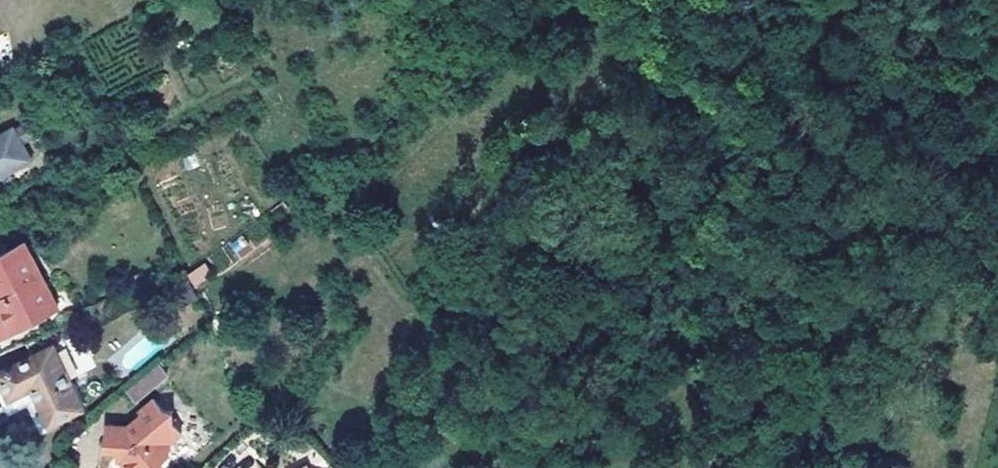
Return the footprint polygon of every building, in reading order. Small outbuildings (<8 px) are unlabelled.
[(30,158),(21,142),(36,133),(29,119),(0,136),(0,175),(30,158)] [(0,256),(0,300),(0,301),(0,316),(8,333),(58,305),(24,243),(0,256)] [(187,272),(193,286),(212,278),(206,264),(187,272)] [(47,332),(27,341),(34,355),(0,372),(0,373),(11,395),(33,386),(51,422),(83,407),(47,332)] [(140,333),(115,360),(130,373),(155,346),(140,333)] [(124,385),(131,400),(169,381),(162,367),(124,385)] [(120,393),(104,405),(116,419),(127,420),(136,412),(120,393)] [(108,446),(122,449),(129,456),(126,460),(135,467),(164,467),(161,455),(168,450),(167,435),(157,424),(149,431),(139,419),(129,427),(113,425),(108,446)]
